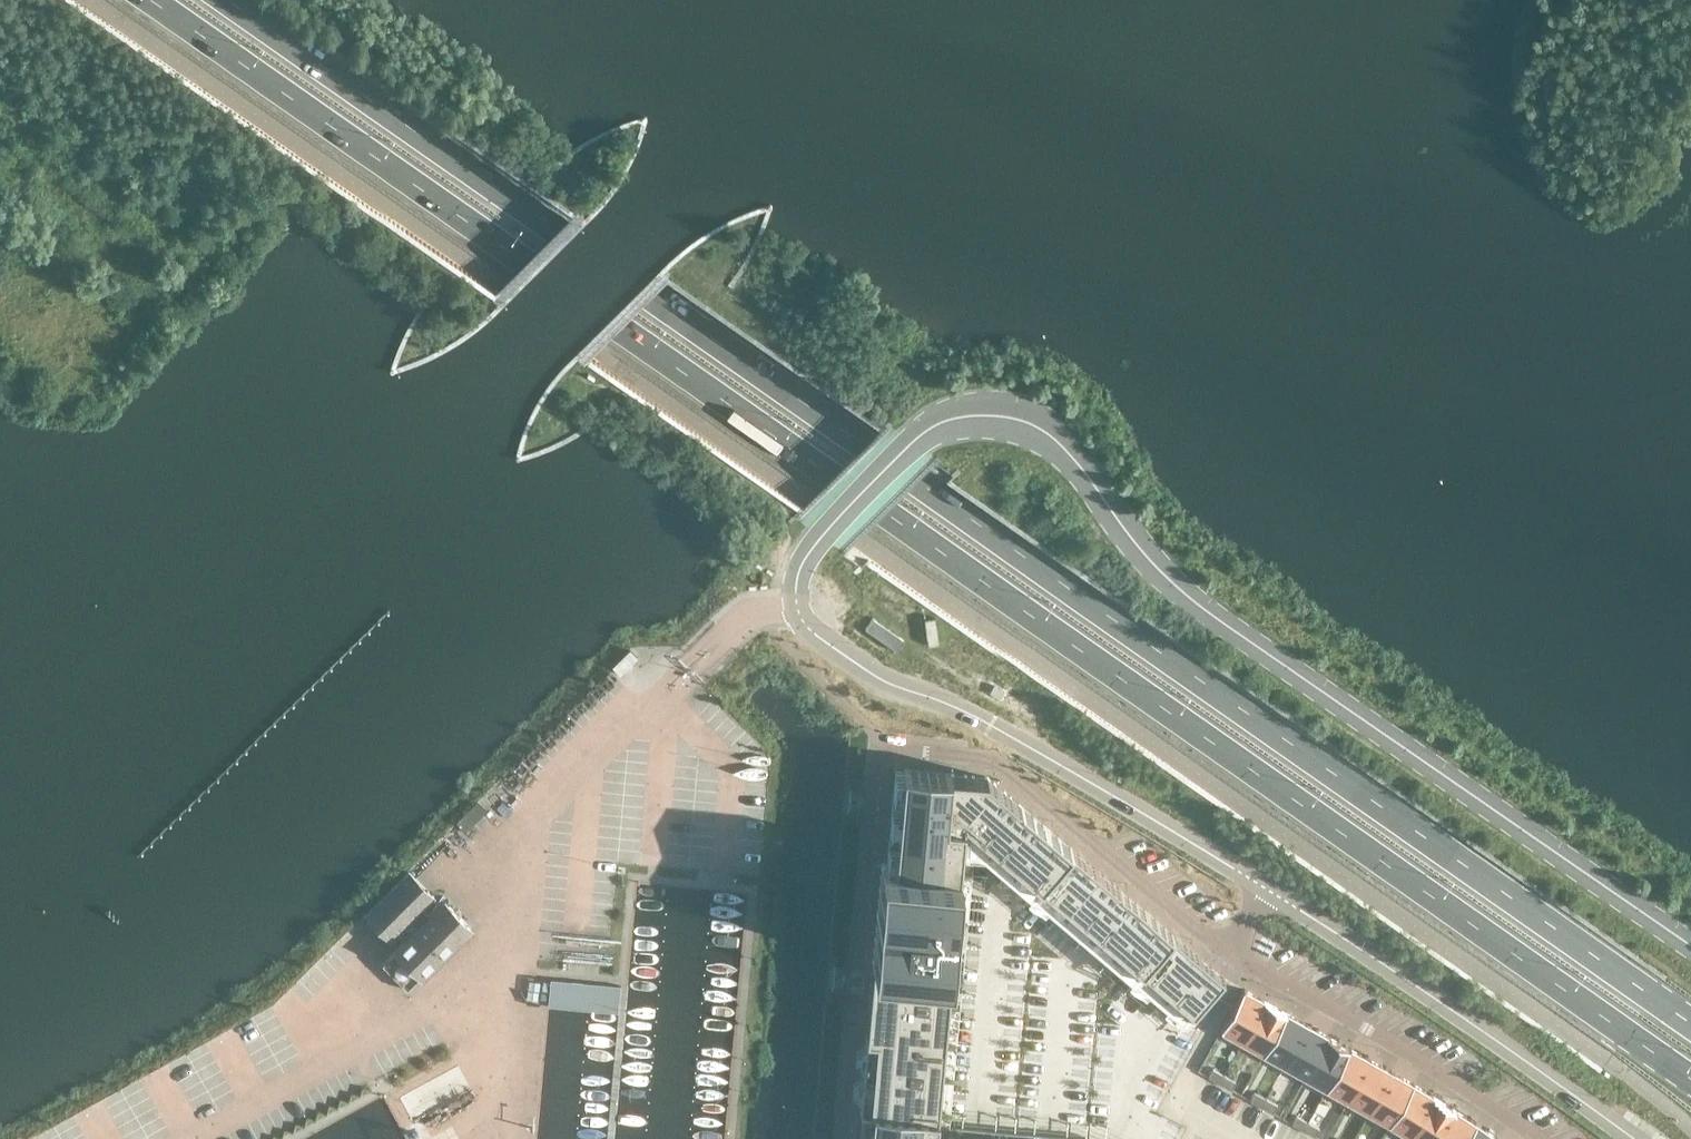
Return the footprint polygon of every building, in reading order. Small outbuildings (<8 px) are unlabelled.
[(629,649),(612,667),(619,674),(637,657),(629,649)] [(856,1138),(935,1138),(935,1136),(964,821),(965,820),(1191,1013),(1193,1015),(1224,979),(1222,977),(1212,969),(1210,967),(1199,957),(987,776),(903,769),(895,862),(886,861),(886,863),(881,863),(879,890),(877,908),(875,938),(873,958),(870,987),(869,995),(868,1011),(877,1012),(875,1031),(866,1030),(866,1035),(875,1035),(873,1056),(864,1055),(864,1059),(872,1060),(872,1069),(863,1068),(861,1083),(859,1104),(856,1138)] [(397,933),(405,940),(381,964),(407,990),(470,927),(448,905),(435,918),(427,911),(438,901),(408,871),(366,914),(391,939),(397,933)] [(1242,1041),(1265,1000),(1243,988),(1220,1028),(1242,1041)] [(1263,1053),(1286,1012),(1265,1000),(1242,1041),(1263,1053)] [(1284,1064),(1307,1024),(1286,1012),(1263,1053),(1284,1064)] [(1305,1076),(1328,1036),(1307,1024),(1284,1064),(1305,1076)] [(1326,1088),(1349,1047),(1328,1036),(1305,1076),(1326,1088)] [(1347,1100),(1370,1059),(1349,1047),(1326,1088),(1347,1100)] [(1368,1112),(1391,1071),(1370,1059),(1347,1100),(1368,1112)] [(1219,1082),(1223,1075),(1212,1068),(1208,1076),(1219,1082)] [(1389,1123),(1413,1083),(1391,1071),(1368,1112),(1389,1123)] [(1231,1089),(1235,1081),(1223,1075),(1219,1082),(1231,1089)] [(1409,1136),(1434,1097),(1413,1083),(1389,1123),(1409,1136)] [(1261,1106),(1265,1098),(1254,1092),(1250,1100),(1261,1106)] [(1455,1110),(1434,1097),(1409,1136),(1414,1138),(1436,1138),(1455,1110)] [(1272,1112),(1277,1104),(1265,1098),(1261,1106),(1272,1112)] [(1476,1123),(1455,1110),(1436,1138),(1465,1138),(1476,1123)] [(1303,1129),(1307,1122),(1296,1115),(1292,1123),(1303,1129)] [(1314,1136),(1319,1128),(1307,1122),(1303,1129),(1314,1136)] [(1497,1138),(1476,1123),(1465,1138),(1497,1138)]
